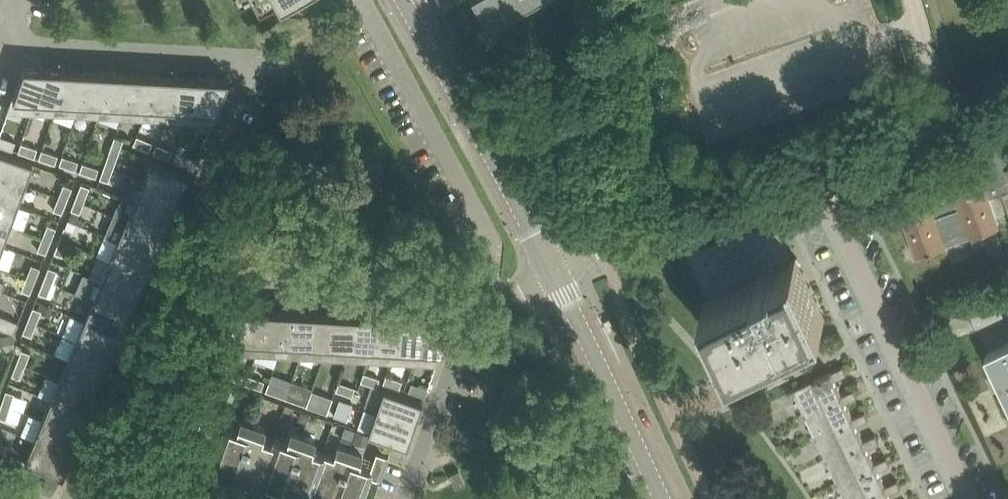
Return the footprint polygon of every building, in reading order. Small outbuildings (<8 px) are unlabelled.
[(241,9),(257,0),(236,0),(241,9)] [(488,27),(506,17),(536,0),(473,0),(488,27)] [(24,65),(10,104),(31,111),(31,112),(32,112),(49,64),(41,62),(39,66),(24,65)] [(54,113),(71,65),(64,63),(62,67),(48,67),(49,64),(32,112),(34,105),(53,112),(53,113),(54,113)] [(71,65),(54,113),(57,107),(76,114),(93,67),(86,64),(84,69),(71,68),(72,66),(71,65)] [(93,67),(76,114),(77,114),(79,108),(98,115),(99,116),(116,68),(109,65),(107,70),(93,69),(94,67),(93,67)] [(116,68),(99,116),(102,109),(121,116),(121,117),(138,69),(131,67),(129,71),(116,71),(117,68),(116,68)] [(138,69),(121,117),(122,117),(124,111),(143,117),(161,71),(154,68),(152,72),(138,72),(139,69),(138,69)] [(166,119),(183,72),(176,69),(174,74),(161,73),(161,71),(143,117),(143,118),(144,118),(147,112),(166,119)] [(183,72),(166,119),(167,120),(169,113),(188,120),(189,121),(206,73),(199,70),(197,75),(183,74),(184,72),(183,72)] [(206,73),(189,121),(192,114),(212,122),(228,77),(206,76),(207,73),(206,73)] [(137,134),(133,143),(149,150),(153,141),(137,134)] [(12,149),(15,140),(0,135),(0,144),(12,149)] [(110,149),(119,152),(124,138),(115,135),(110,149)] [(21,142),(18,150),(35,156),(38,147),(21,142)] [(157,143),(153,151),(169,158),(173,149),(157,143)] [(945,190),(942,182),(940,181),(937,181),(934,183),(931,185),(933,194),(928,195),(928,194),(899,204),(917,254),(946,244),(945,243),(970,234),(971,235),(1000,225),(989,195),(1007,189),(1007,143),(961,160),(968,180),(953,185),(954,186),(945,190)] [(42,148),(39,157),(55,163),(58,154),(42,148)] [(114,166),(119,152),(110,149),(105,163),(114,166)] [(25,184),(33,163),(0,151),(0,175),(25,184)] [(193,168),(196,159),(181,153),(177,161),(193,168)] [(62,154),(59,163),(76,169),(79,160),(62,154)] [(151,159),(143,180),(180,195),(189,175),(151,159)] [(83,161),(80,170),(96,176),(99,167),(83,161)] [(114,166),(105,163),(100,177),(109,180),(114,166)] [(18,204),(25,184),(0,175),(0,198),(18,204)] [(132,175),(124,195),(123,194),(123,195),(172,215),(180,195),(143,180),(132,175)] [(64,183),(59,196),(67,199),(72,186),(64,183)] [(76,195),(85,199),(90,186),(81,183),(76,195)] [(80,212),(85,199),(76,195),(71,208),(80,212)] [(172,215),(123,195),(117,204),(113,214),(164,235),(172,215)] [(62,212),(67,199),(59,196),(54,208),(62,212)] [(0,198),(0,221),(10,224),(18,204),(0,198)] [(164,235),(113,214),(126,220),(118,239),(155,255),(164,235)] [(797,254),(792,257),(774,220),(687,250),(709,296),(704,298),(733,360),(826,316),(797,254)] [(3,245),(10,224),(0,221),(0,244),(3,245)] [(48,223),(43,236),(51,239),(56,226),(48,223)] [(59,238),(68,242),(73,229),(64,226),(59,238)] [(46,252),(51,239),(43,236),(38,249),(46,252)] [(63,255),(68,242),(59,238),(54,251),(63,255)] [(147,275),(155,255),(118,239),(109,259),(147,275)] [(991,248),(997,265),(1007,262),(1007,242),(1003,244),(991,248)] [(17,249),(6,244),(0,256),(0,262),(9,266),(17,249)] [(147,275),(109,259),(101,279),(139,295),(147,275)] [(32,263),(27,276),(35,279),(40,267),(32,263)] [(44,279),(52,282),(57,269),(49,266),(44,279)] [(130,315),(139,295),(101,279),(87,273),(79,293),(93,299),(130,315)] [(30,292),(35,279),(27,276),(22,289),(30,292)] [(47,295),(52,282),(44,279),(39,292),(47,295)] [(122,335),(130,315),(93,299),(84,319),(122,335)] [(226,306),(215,335),(212,344),(233,351),(233,352),(250,304),(243,302),(241,306),(226,306)] [(250,304),(233,352),(234,352),(236,346),(255,353),(256,353),(273,306),(265,303),(264,308),(250,307),(251,305),(250,304)] [(278,355),(295,307),(288,304),(286,309),(273,308),(273,306),(256,353),(256,354),(259,347),(278,354),(278,355)] [(28,319),(37,322),(42,309),(33,306),(28,319)] [(295,307),(278,355),(279,355),(281,348),(300,355),(300,356),(301,356),(318,308),(311,306),(309,310),(295,310),(296,307),(295,307)] [(323,357),(340,310),(333,307),(331,312),(318,311),(319,309),(318,308),(301,356),(304,350),(323,357)] [(346,358),(363,311),(355,308),(354,313),(340,312),(341,310),(340,310),(323,357),(324,357),(326,351),(345,358),(346,358)] [(368,360),(385,312),(378,310),(376,314),(363,313),(363,311),(346,358),(346,359),(349,352),(368,359),(368,360)] [(408,314),(400,311),(399,315),(385,315),(386,312),(385,312),(368,360),(369,360),(371,354),(390,360),(390,361),(391,361),(408,314)] [(413,362),(430,315),(423,312),(421,317),(408,316),(408,314),(391,361),(394,355),(413,362)] [(14,333),(19,321),(0,313),(0,327),(14,333)] [(114,355),(122,335),(84,319),(71,313),(62,333),(76,339),(114,355)] [(430,315),(413,362),(414,363),(416,356),(436,364),(452,319),(430,317),(431,315),(430,315)] [(32,335),(37,322),(28,319),(23,332),(32,335)] [(13,333),(2,335),(4,349),(15,348),(13,333)] [(114,355),(76,339),(68,359),(105,375),(114,355)] [(1007,400),(1007,343),(986,353),(1007,400)] [(17,361),(25,364),(30,351),(22,348),(17,361)] [(194,366),(201,369),(204,370),(209,356),(199,352),(194,366)] [(68,359),(58,383),(95,398),(105,375),(68,359)] [(20,377),(25,364),(17,361),(12,374),(20,377)] [(795,389),(805,411),(843,393),(838,384),(835,378),(847,373),(843,365),(832,370),(831,370),(814,378),(815,379),(795,388),(788,391),(788,393),(795,389)] [(228,367),(225,376),(241,382),(244,373),(228,367)] [(289,389),(292,379),(272,372),(265,390),(286,398),(289,389)] [(361,380),(377,386),(380,377),(364,372),(361,380)] [(248,374),(245,383),(261,389),(264,380),(248,374)] [(386,374),(383,383),(399,389),(402,380),(386,374)] [(352,395),(355,386),(339,381),(336,390),(352,395)] [(425,396),(428,387),(412,381),(409,390),(425,396)] [(58,383),(51,399),(89,415),(95,398),(58,383)] [(221,396),(233,401),(237,389),(225,385),(221,396)] [(189,410),(200,415),(181,468),(191,471),(195,460),(225,470),(222,478),(240,484),(243,477),(258,482),(260,477),(275,482),(272,490),(290,496),(293,488),(322,498),(360,498),(369,475),(380,479),(389,455),(376,451),(370,468),(360,465),(363,455),(338,446),(334,456),(312,448),(315,438),(289,429),(286,439),(274,435),(272,440),(261,436),(264,427),(240,418),(237,427),(214,419),(217,410),(204,406),(209,391),(197,387),(189,410)] [(384,388),(376,410),(415,424),(422,402),(384,388)] [(805,411),(816,434),(853,416),(849,407),(846,401),(858,395),(854,388),(843,394),(843,393),(805,411)] [(1,402),(10,405),(15,392),(6,389),(1,402)] [(289,389),(286,398),(302,403),(305,395),(289,389)] [(309,396),(306,405),(322,411),(326,402),(309,396)] [(337,406),(350,411),(353,402),(340,398),(337,406)] [(80,435),(89,415),(51,399),(42,419),(80,435)] [(10,405),(1,402),(0,407),(0,416),(6,418),(10,405)] [(337,406),(334,415),(347,419),(350,411),(337,406)] [(309,413),(301,410),(298,418),(306,421),(309,413)] [(415,424),(376,410),(368,433),(407,446),(415,424)] [(865,411),(854,416),(853,416),(816,434),(827,457),(864,439),(860,429),(857,424),(869,418),(865,411)] [(72,454),(80,435),(42,419),(34,439),(72,454)] [(345,425),(340,438),(351,442),(356,429),(345,425)] [(369,434),(358,430),(354,440),(366,444),(369,434)] [(876,434),(864,439),(827,457),(838,480),(875,462),(871,452),(868,447),(880,441),(876,434)] [(63,476),(72,454),(34,439),(25,460),(63,476)] [(1,448),(0,451),(7,453),(10,444),(0,440),(0,448),(1,448)] [(891,464),(887,456),(875,462),(838,480),(847,498),(857,498),(886,485),(882,475),(879,469),(891,464)] [(450,473),(451,476),(454,481),(463,477),(459,468),(450,473)] [(857,498),(893,498),(892,498),(890,492),(901,486),(898,479),(886,485),(857,498)]
